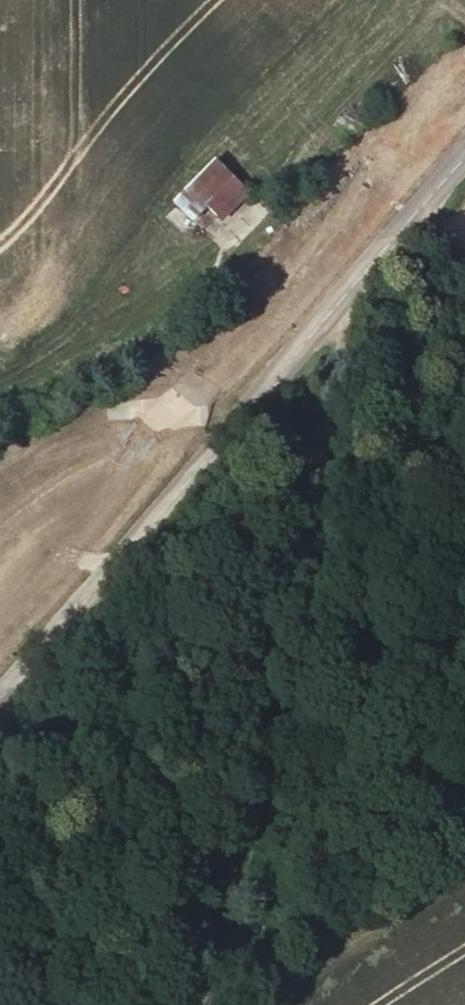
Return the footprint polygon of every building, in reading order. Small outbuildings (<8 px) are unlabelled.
[(221,222),(250,193),(217,160),(174,204),(193,222),(206,208),(221,222)]
